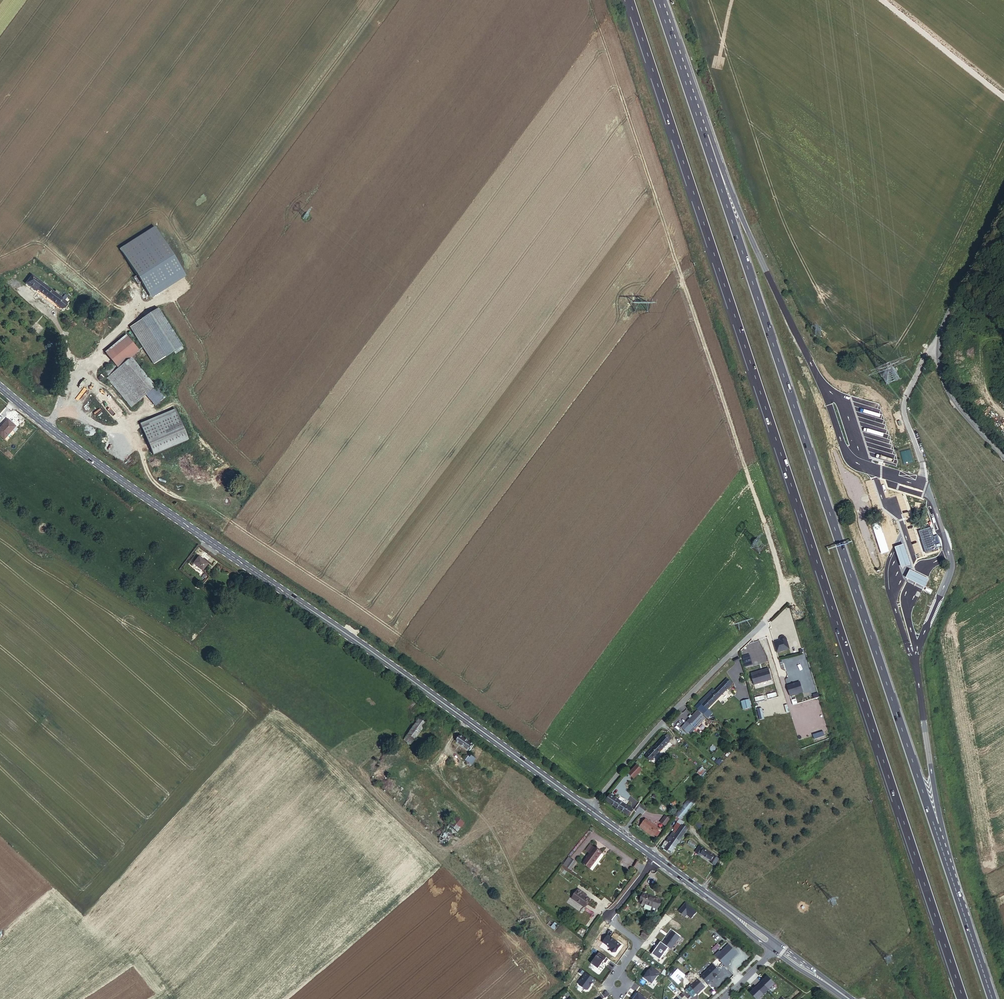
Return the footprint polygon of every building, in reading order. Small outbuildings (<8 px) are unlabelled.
[(156,227),(120,247),(150,299),(186,278),(156,227)] [(36,291),(60,310),(65,304),(58,298),(59,296),(54,292),(53,294),(31,276),(25,284),(35,292),(36,291)] [(157,310),(129,327),(151,365),(180,348),(157,310)] [(137,352),(125,336),(105,352),(118,368),(123,364),(130,358),(137,352)] [(154,387),(130,358),(123,364),(146,393),(154,387)] [(118,368),(114,363),(104,371),(108,376),(109,375),(118,368)] [(146,393),(123,364),(118,368),(109,375),(132,405),(144,395),(146,393)] [(163,398),(154,387),(146,393),(144,395),(153,406),(163,398)] [(174,414),(139,428),(149,453),(184,440),(174,414)] [(0,426),(0,436),(2,438),(14,425),(6,419),(0,426)] [(901,451),(903,463),(912,462),(911,449),(901,451)] [(941,561),(932,531),(926,533),(927,534),(920,536),(924,551),(925,553),(932,551),(936,563),(939,562),(941,561)] [(904,548),(903,544),(894,547),(898,559),(901,568),(910,565),(907,556),(904,548)] [(208,564),(199,556),(194,563),(203,570),(208,564)] [(910,570),(906,578),(916,583),(925,587),(929,579),(920,575),(910,570)] [(775,642),(778,652),(790,648),(787,637),(786,636),(784,635),(782,636),(781,637),(781,640),(779,641),(779,640),(775,642)] [(771,679),(769,670),(757,674),(757,673),(751,675),(754,684),(771,679)] [(731,684),(726,679),(714,691),(711,694),(709,692),(695,706),(702,714),(706,710),(705,710),(706,709),(731,684)] [(788,686),(791,696),(804,692),(800,682),(788,686)] [(750,699),(741,701),(743,710),(752,708),(750,699)] [(434,712),(427,707),(403,740),(410,745),(434,712)] [(711,713),(706,709),(705,710),(706,710),(702,714),(706,718),(711,713)] [(706,720),(699,712),(688,723),(696,730),(706,720)] [(777,722),(770,724),(772,732),(779,730),(777,722)] [(460,736),(456,742),(470,751),(474,745),(460,736)] [(668,743),(663,738),(644,756),(649,761),(668,743)] [(632,778),(641,770),(636,765),(627,773),(628,774),(626,776),(630,780),(632,778)] [(703,769),(698,774),(701,777),(706,772),(703,769)] [(392,778),(387,774),(382,782),(386,785),(392,778)] [(632,810),(606,794),(602,800),(627,816),(632,810)] [(695,803),(691,799),(675,817),(680,821),(695,803)] [(666,827),(671,819),(665,815),(660,823),(666,827)] [(437,830),(441,834),(451,821),(446,818),(437,830)] [(657,829),(644,820),(641,824),(654,833),(657,829)] [(439,837),(437,842),(441,845),(446,844),(459,827),(451,821),(441,834),(439,837)] [(661,847),(670,854),(687,832),(681,827),(666,847),(664,845),(661,847)] [(591,844),(587,850),(591,853),(595,848),(591,844)] [(708,863),(713,867),(718,860),(699,847),(694,854),(697,855),(699,858),(701,856),(709,862),(708,863)] [(602,853),(595,848),(591,853),(584,863),(591,868),(602,853)] [(569,857),(564,865),(567,867),(572,860),(569,857)] [(572,860),(567,867),(571,869),(576,862),(572,860)] [(590,899),(577,890),(572,898),(584,907),(590,899)] [(645,905),(648,898),(643,895),(640,902),(645,904),(645,905)] [(652,908),(658,910),(662,901),(657,898),(656,901),(648,898),(645,905),(652,908)] [(565,929),(552,918),(547,924),(560,935),(565,929)] [(716,957),(724,966),(737,954),(728,945),(721,952),(716,957)] [(717,976),(720,973),(712,965),(700,977),(708,985),(714,979),(716,981),(719,978),(717,976)] [(761,982),(768,989),(774,984),(767,976),(761,982)] [(697,995),(705,987),(697,979),(689,986),(697,995)] [(761,982),(758,985),(766,992),(768,989),(761,982)] [(758,985),(755,987),(763,995),(766,992),(758,985)] [(755,998),(759,998),(763,995),(755,987),(749,993),(755,998)]
